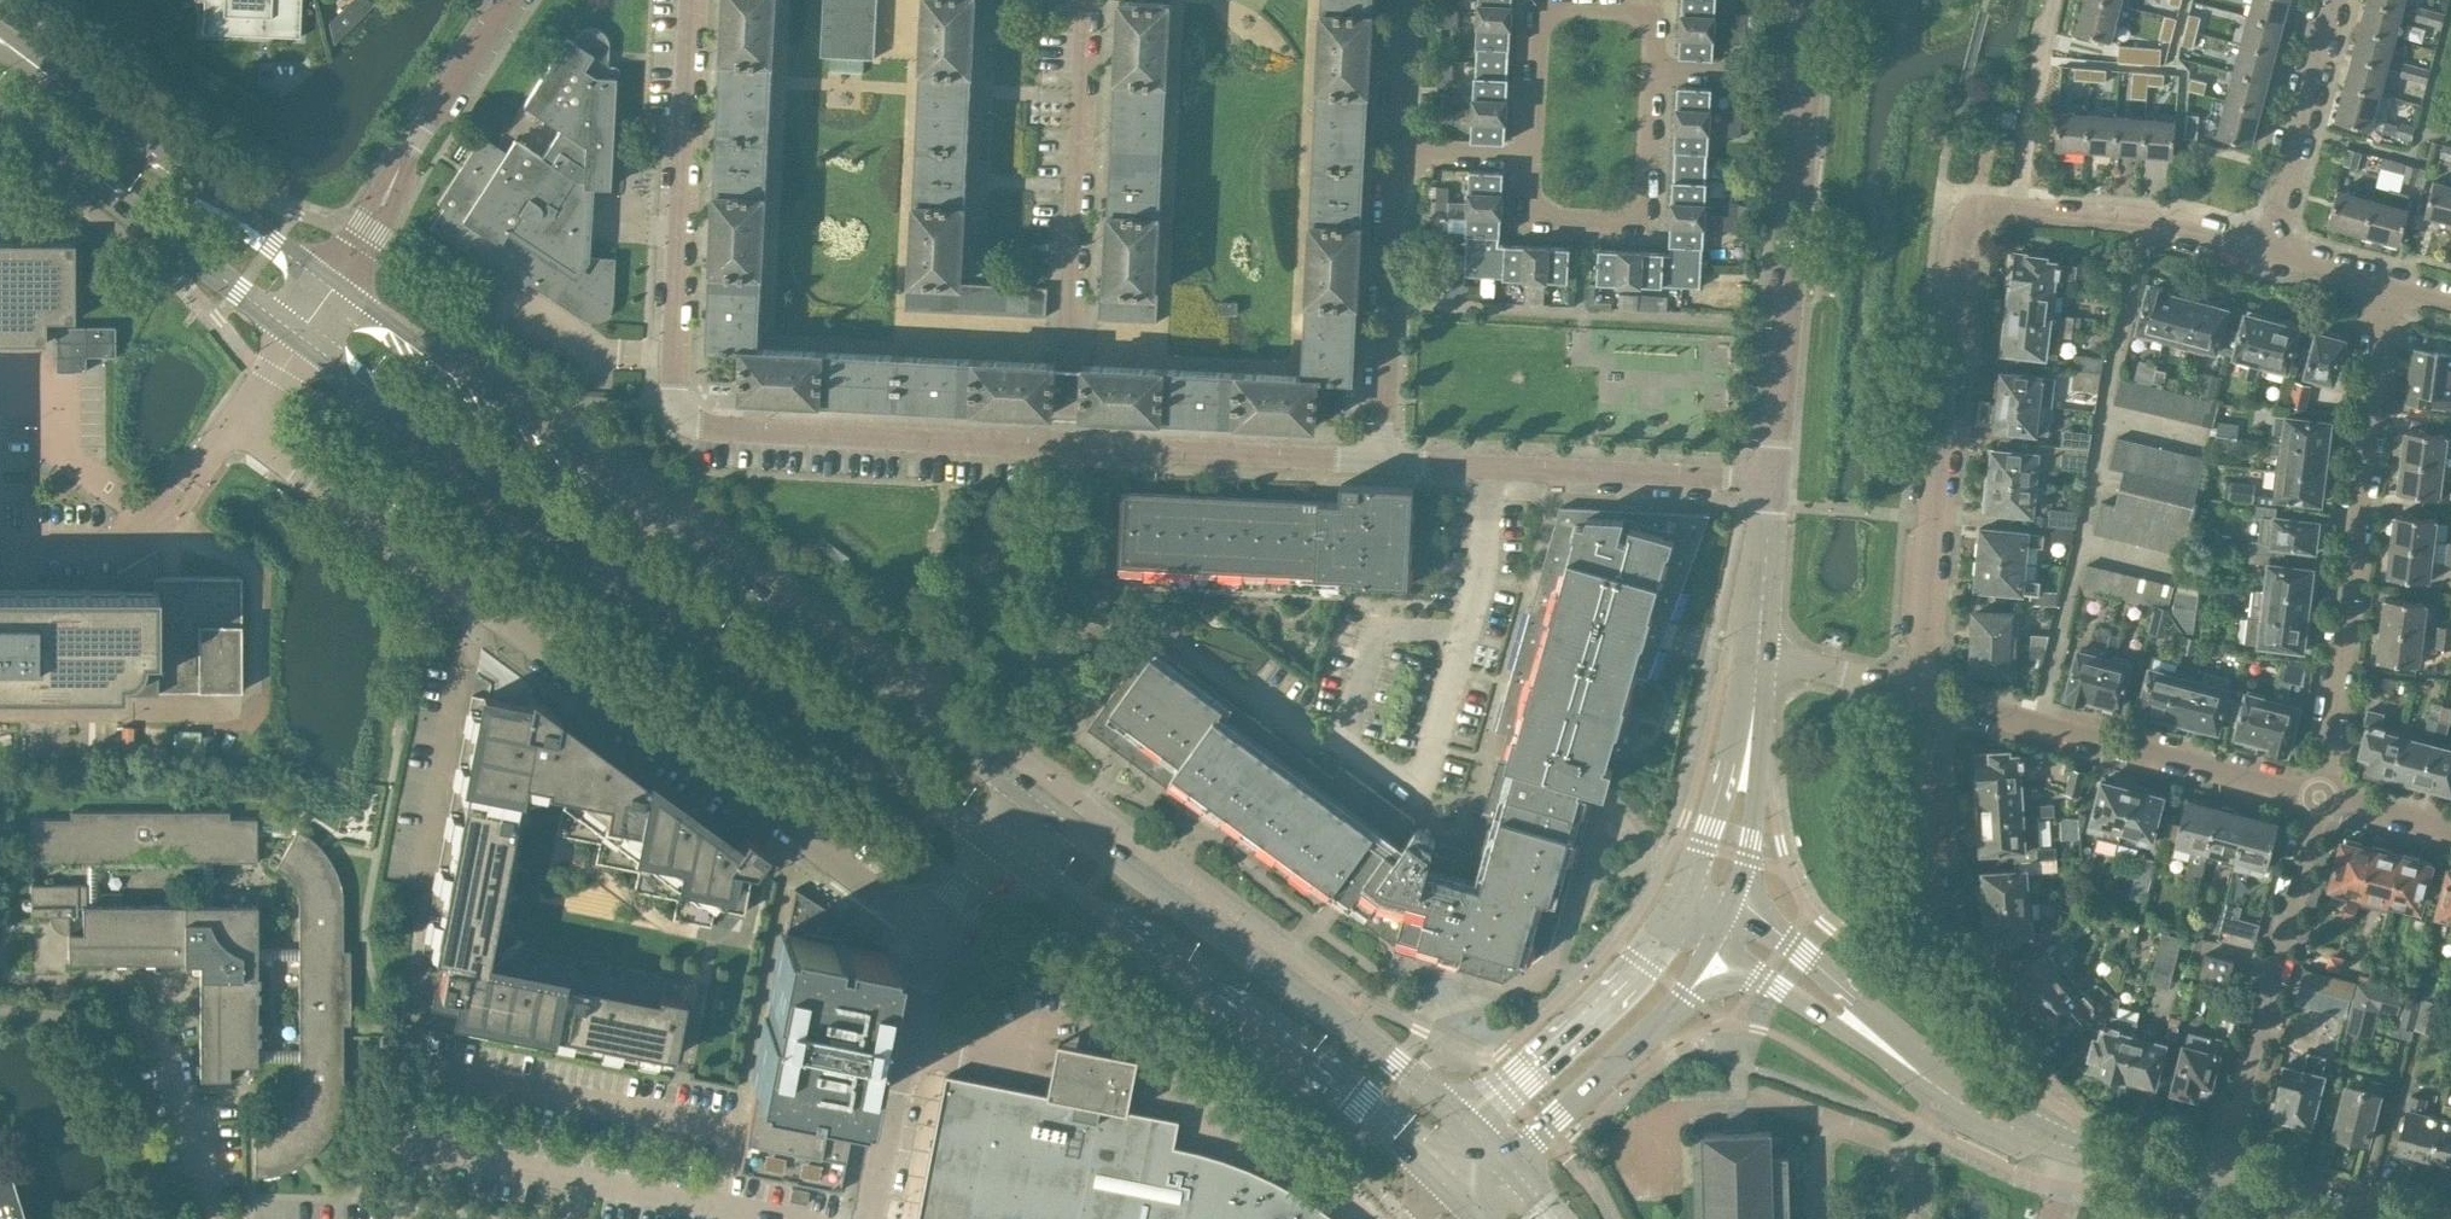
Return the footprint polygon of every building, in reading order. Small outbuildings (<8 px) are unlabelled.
[(194,0),(224,2),(223,15),(271,17),(270,34),(289,35),(289,37),(300,37),(301,0),(194,0)] [(776,0),(727,0),(725,24),(775,26),(776,0)] [(822,55),(831,56),(830,72),(862,73),(865,73),(865,63),(866,57),(875,58),(878,0),(824,0),(822,55)] [(925,30),(975,33),(975,32),(976,0),(927,0),(925,30)] [(1171,2),(1159,2),(1144,1),(1128,0),(1127,0),(1121,0),(1119,39),(1119,41),(1169,44),(1171,2)] [(1373,0),(1323,0),(1323,8),(1373,10),(1373,0)] [(1446,26),(1458,26),(1460,0),(1447,0),(1446,26)] [(1478,9),(1512,11),(1512,0),(1479,0),(1478,9)] [(1716,0),(1683,0),(1682,23),(1715,25),(1716,0)] [(2117,3),(2107,0),(2084,0),(2076,31),(2109,40),(2115,20),(2112,19),(2117,3)] [(2221,3),(2211,0),(2207,0),(2204,12),(2218,15),(2221,3)] [(2289,0),(2255,0),(2254,2),(2251,2),(2248,14),(2283,23),(2289,0)] [(2400,8),(2370,0),(2367,0),(2360,28),(2390,36),(2394,20),(2396,21),(2400,8)] [(2235,6),(2221,3),(2218,15),(2231,19),(2235,6)] [(2429,23),(2432,10),(2418,7),(2415,19),(2429,23)] [(1371,47),(1373,10),(1323,8),(1321,45),(1371,47)] [(1510,47),(1512,11),(1478,9),(1477,46),(1510,47)] [(2442,26),(2446,14),(2432,10),(2429,23),(2442,26)] [(1745,42),(1747,13),(1735,13),(1733,41),(1745,42)] [(2283,23),(2248,14),(2245,26),(2248,27),(2243,43),(2276,51),(2283,23)] [(1713,58),(1715,25),(1682,23),(1680,56),(1713,58)] [(773,66),(775,26),(725,24),(723,64),(773,66)] [(614,258),(582,256),(584,227),(591,227),(591,221),(591,215),(584,215),(586,185),(608,186),(614,77),(607,76),(609,46),(608,41),(607,37),(604,33),(601,30),(596,28),(590,27),(584,28),(579,31),(572,41),(567,38),(524,104),(560,128),(542,156),(516,138),(507,151),(482,135),(439,201),(446,205),(432,227),(524,286),(528,280),(585,317),(589,319),(593,320),(597,320),(600,319),(604,316),(607,314),(609,310),(611,303),(614,258)] [(2386,52),(2390,36),(2360,28),(2353,56),(2385,65),(2388,52),(2386,52)] [(973,70),(974,39),(975,33),(925,30),(923,67),(973,70)] [(2128,31),(2124,44),(2143,49),(2146,36),(2128,31)] [(1167,81),(1169,44),(1119,41),(1117,78),(1167,81)] [(2267,85),(2276,51),(2243,43),(2239,58),(2236,58),(2232,76),(2267,85)] [(1369,88),(1370,59),(1371,47),(1321,45),(1319,85),(1369,88)] [(1501,47),(1510,48),(1510,47),(1477,46),(1475,76),(1500,77),(1501,47)] [(2203,72),(2206,59),(2193,55),(2189,68),(2203,72)] [(2382,77),(2385,65),(2353,56),(2345,84),(2375,92),(2380,76),(2382,77)] [(2220,62),(2206,59),(2203,72),(2216,75),(2220,62)] [(2414,79),(2417,66),(2404,62),(2400,75),(2414,79)] [(771,99),(773,66),(723,64),(722,96),(771,99)] [(2073,82),(2074,67),(2062,66),(2061,81),(2073,82)] [(2427,82),(2431,70),(2417,66),(2414,79),(2427,82)] [(971,104),(973,70),(923,67),(921,101),(971,104)] [(2103,69),(2091,68),(2090,83),(2102,84),(2103,69)] [(2120,71),(2119,86),(2131,87),(2132,72),(2120,71)] [(2149,73),(2148,88),(2160,89),(2161,74),(2149,73)] [(1500,77),(1475,76),(1474,108),(1507,110),(1508,78),(1500,77)] [(2261,108),(2267,85),(2232,76),(2230,84),(2232,85),(2229,100),(2261,108)] [(1165,114),(1167,81),(1117,78),(1115,111),(1165,114)] [(2371,108),(2375,92),(2345,84),(2336,120),(2368,129),(2373,109),(2371,108)] [(1367,123),(1369,88),(1319,85),(1317,121),(1367,123)] [(1710,119),(1711,103),(1712,88),(1679,86),(1677,117),(1710,119)] [(1454,94),(1442,93),(1442,94),(1441,103),(1441,108),(1440,122),(1452,123),(1454,94)] [(769,134),(771,99),(722,96),(720,132),(769,134)] [(2251,144),(2261,108),(2229,100),(2225,115),(2222,114),(2217,135),(2251,144)] [(969,139),(970,116),(971,108),(971,104),(921,101),(919,136),(969,139)] [(1505,142),(1507,110),(1474,108),(1472,140),(1505,142)] [(1163,146),(1165,114),(1115,111),(1115,115),(1114,144),(1163,146)] [(1726,138),(1739,140),(1742,114),(1729,112),(1726,138)] [(512,136),(533,149),(548,126),(527,113),(512,136)] [(2085,150),(2087,117),(2070,116),(2070,113),(2060,113),(2058,148),(2085,150)] [(2206,119),(2188,114),(2185,126),(2202,131),(2206,119)] [(2085,150),(2115,152),(2116,120),(2100,119),(2100,116),(2087,115),(2087,117),(2085,150)] [(1709,155),(1710,119),(1677,117),(1676,150),(1676,153),(1709,155)] [(2142,154),(2145,122),(2129,121),(2129,119),(2116,118),(2116,120),(2115,152),(2142,154)] [(2172,156),(2175,124),(2157,123),(2158,120),(2145,119),(2145,122),(2142,154),(2172,156)] [(1365,157),(1367,123),(1317,121),(1315,155),(1365,157)] [(2412,140),(2416,127),(2399,122),(2395,135),(2412,140)] [(768,171),(769,134),(720,132),(718,169),(768,171)] [(967,170),(969,139),(919,136),(917,174),(967,176),(967,170)] [(2444,143),(2441,156),(2450,159),(2450,145),(2444,143)] [(1162,185),(1163,146),(1114,144),(1112,183),(1162,185)] [(2357,168),(2362,152),(2349,148),(2344,165),(2357,168)] [(1707,186),(1709,155),(1676,153),(1674,180),(1674,185),(1707,186)] [(1363,198),(1365,157),(1315,155),(1313,195),(1363,198)] [(2421,168),(2414,166),(2407,164),(2403,181),(2417,184),(2421,168)] [(766,206),(768,171),(718,169),(716,203),(766,206)] [(1469,202),(1502,204),(1503,172),(1471,170),(1469,202)] [(965,214),(967,178),(967,176),(917,174),(915,212),(965,214)] [(2450,220),(2450,187),(2444,185),(2445,182),(2433,179),(2424,213),(2450,221),(2450,220)] [(1160,219),(1162,185),(1112,183),(1111,189),(1110,216),(1160,219)] [(1706,217),(1707,186),(1674,185),(1672,216),(1706,217)] [(1433,186),(1433,200),(1448,201),(1449,187),(1433,186)] [(2360,232),(2369,200),(2353,196),(2353,194),(2336,189),(2327,223),(2360,232)] [(2397,242),(2409,195),(2389,190),(2385,205),(2369,200),(2360,232),(2397,242)] [(1361,237),(1363,198),(1313,195),(1311,235),(1361,237)] [(1500,236),(1502,204),(1469,202),(1448,201),(1433,200),(1432,215),(1468,217),(1466,242),(1499,244),(1499,236),(1500,236)] [(764,245),(766,206),(716,203),(714,243),(764,245)] [(963,243),(965,214),(915,212),(914,246),(963,248),(963,243)] [(1158,259),(1160,219),(1110,216),(1108,250),(1108,256),(1158,259)] [(1704,254),(1706,217),(1672,216),(1671,244),(1679,245),(1679,253),(1704,254)] [(1359,276),(1361,237),(1311,235),(1309,273),(1359,276)] [(45,342),(45,327),(45,319),(50,319),(72,319),(72,297),(72,288),(72,242),(0,242),(0,342),(45,342)] [(1498,277),(1499,245),(1499,244),(1466,242),(1465,275),(1498,277)] [(762,285),(764,245),(714,243),(712,283),(762,285)] [(1532,279),(1534,246),(1506,245),(1499,245),(1498,277),(1532,279)] [(961,283),(963,251),(963,248),(914,246),(912,280),(918,281),(932,281),(947,282),(961,283)] [(1570,248),(1534,246),(1532,279),(1568,280),(1570,248)] [(1630,283),(1632,251),(1600,249),(1598,282),(1630,283)] [(1664,253),(1632,251),(1630,283),(1670,285),(1671,261),(1664,261),(1664,253)] [(1703,287),(1703,271),(1704,254),(1679,253),(1678,261),(1671,261),(1670,285),(1703,287)] [(2008,274),(2006,286),(2051,292),(2054,275),(2073,278),(2075,264),(2045,260),(2045,257),(2014,253),(2012,271),(2008,274)] [(1156,293),(1158,259),(1108,256),(1106,290),(1113,290),(1129,291),(1142,292),(1156,293)] [(1357,308),(1359,276),(1309,273),(1307,305),(1357,308)] [(918,281),(912,280),(907,280),(905,310),(917,310),(918,281)] [(931,311),(932,281),(918,281),(917,310),(931,311)] [(946,312),(947,282),(932,281),(931,311),(946,312)] [(960,312),(961,283),(947,282),(946,312),(960,312)] [(760,317),(762,285),(712,283),(710,314),(760,317)] [(974,313),(976,284),(961,283),(960,312),(974,313)] [(988,314),(989,284),(976,284),(974,313),(988,314)] [(1001,314),(1003,285),(989,284),(988,314),(1001,314)] [(1016,315),(1017,285),(1003,285),(1001,314),(1016,315)] [(1031,316),(1033,286),(1017,285),(1016,315),(1031,316)] [(1048,287),(1033,286),(1031,316),(1046,316),(1048,287)] [(2049,312),(2051,292),(2006,286),(2004,301),(2008,304),(2006,317),(2047,322),(2073,326),(2080,327),(2081,317),(2049,312)] [(2163,338),(2174,296),(2147,288),(2136,330),(2163,338)] [(1111,320),(1113,290),(1106,290),(1100,290),(1099,319),(1111,320)] [(1127,321),(1129,291),(1113,290),(1111,320),(1127,321)] [(1525,290),(1524,303),(1543,304),(1544,291),(1525,290)] [(1141,322),(1142,292),(1129,291),(1127,321),(1141,322)] [(1157,322),(1159,293),(1156,293),(1142,292),(1141,322),(1157,322)] [(1620,293),(1619,308),(1638,309),(1639,294),(1620,293)] [(2189,345),(2200,303),(2174,296),(2163,338),(2189,345)] [(1220,302),(1220,314),(1238,314),(1238,302),(1220,302)] [(2226,310),(2200,303),(2189,345),(2214,352),(2226,310)] [(1355,346),(1357,308),(1307,305),(1306,342),(1355,346)] [(759,348),(760,317),(710,314),(709,347),(744,349),(759,348)] [(2260,363),(2270,321),(2245,314),(2240,331),(2231,328),(2224,354),(2247,360),(2243,377),(2255,381),(2260,363)] [(2072,338),(2073,326),(2047,322),(2006,317),(2004,331),(2000,334),(1999,342),(2003,345),(2002,350),(2057,357),(2060,337),(2072,338)] [(2297,328),(2270,321),(2260,363),(2297,373),(2304,347),(2293,344),(2297,328)] [(82,326),(56,326),(56,346),(56,371),(78,371),(86,371),(86,356),(105,356),(115,356),(116,326),(82,326)] [(2343,341),(2316,333),(2304,375),(2332,382),(2332,380),(2336,381),(2340,369),(2336,368),(2343,341)] [(1353,379),(1355,347),(1355,346),(1306,342),(1304,376),(1318,378),(1353,379)] [(783,400),(786,350),(759,348),(744,349),(742,397),(783,400)] [(822,402),(825,352),(786,350),(783,400),(822,402)] [(2406,402),(2436,406),(2438,396),(2450,397),(2450,355),(2412,350),(2406,402)] [(859,404),(862,354),(825,352),(822,402),(859,404)] [(896,405),(899,355),(862,354),(859,404),(896,405)] [(936,407),(938,357),(899,355),(896,405),(936,407)] [(2101,373),(2103,359),(2076,356),(2075,369),(2101,373)] [(974,409),(977,359),(938,357),(936,407),(974,409)] [(1014,411),(1017,361),(977,359),(974,409),(1014,411)] [(1055,363),(1017,361),(1014,411),(1053,413),(1055,363)] [(2136,377),(2151,381),(2155,367),(2140,364),(2136,377)] [(1124,417),(1126,367),(1085,365),(1083,415),(1124,417)] [(1162,419),(1165,369),(1126,367),(1124,417),(1162,419)] [(2163,384),(2166,371),(2155,368),(2151,381),(2163,384)] [(1203,421),(1205,371),(1165,369),(1162,419),(1203,421)] [(2099,392),(2101,373),(2075,369),(2072,388),(2099,392)] [(1241,422),(1243,373),(1205,371),(1203,421),(1241,422)] [(2050,405),(2053,378),(2001,372),(2001,375),(1996,379),(1994,399),(2037,404),(2050,405)] [(1278,424),(1281,375),(1243,373),(1241,422),(1278,424)] [(2211,400),(2218,377),(2206,374),(2201,394),(2201,397),(2211,400)] [(1315,426),(1318,378),(1304,376),(1281,375),(1278,424),(1315,426)] [(2128,406),(2134,383),(2119,379),(2113,402),(2128,406)] [(2305,409),(2311,386),(2295,381),(2288,405),(2305,409)] [(2142,410),(2148,386),(2134,383),(2128,406),(2142,410)] [(2156,413),(2162,390),(2148,386),(2142,410),(2156,413)] [(2170,417),(2176,394),(2162,390),(2156,413),(2170,417)] [(2185,421),(2190,397),(2176,394),(2170,417),(2185,421)] [(2198,424),(2204,401),(2190,397),(2185,421),(2198,424)] [(2035,419),(2037,404),(1994,399),(1991,420),(1995,423),(1995,428),(2047,435),(2048,421),(2035,419)] [(2219,405),(2204,401),(2198,424),(2213,428),(2219,405)] [(2273,433),(2272,443),(2326,450),(2329,423),(2278,416),(2275,434),(2273,433)] [(2237,439),(2238,424),(2218,422),(2216,436),(2221,437),(2237,439)] [(2405,431),(2401,462),(2441,466),(2450,468),(2450,454),(2443,453),(2445,436),(2405,431)] [(2034,482),(2035,468),(2053,470),(2053,467),(2087,470),(2091,434),(2063,432),(2061,447),(2036,445),(2035,454),(1992,450),(1991,461),(1987,461),(1985,477),(2034,482)] [(2123,469),(2131,441),(2116,437),(2109,465),(2123,469)] [(2235,451),(2237,439),(2221,437),(2219,449),(2235,451)] [(2140,473),(2146,445),(2131,441),(2123,469),(2140,473)] [(2322,476),(2326,450),(2272,443),(2270,454),(2281,456),(2279,471),(2322,476)] [(2154,476),(2161,449),(2146,445),(2140,473),(2154,476)] [(2169,480),(2175,453),(2161,449),(2154,476),(2169,480)] [(2183,483),(2189,456),(2175,453),(2169,480),(2183,483)] [(2197,487),(2204,460),(2189,456),(2183,483),(2197,487)] [(2438,497),(2441,466),(2401,462),(2397,493),(2438,497)] [(2201,493),(2217,495),(2220,465),(2204,463),(2201,493)] [(2188,523),(2197,487),(2183,483),(2169,480),(2154,476),(2140,473),(2123,469),(2114,505),(2131,509),(2145,512),(2160,516),(2174,519),(2188,523)] [(2319,503),(2322,476),(2279,471),(2268,469),(2266,486),(2277,488),(2276,498),(2319,503)] [(2031,513),(2034,482),(1985,477),(1984,495),(1987,496),(1986,509),(2031,513)] [(2256,484),(2231,482),(2229,500),(2254,503),(2256,484)] [(1358,516),(1360,484),(1349,484),(1342,484),(1341,502),(1122,491),(1119,565),(1341,576),(1340,588),(1348,589),(1355,589),(1355,582),(1357,548),(1358,516)] [(1412,519),(1413,512),(1414,487),(1361,485),(1361,484),(1360,484),(1358,516),(1412,519)] [(2108,532),(2114,505),(2100,501),(2093,529),(2108,532)] [(2312,551),(2316,522),(2276,517),(2277,507),(2256,504),(2254,517),(2260,517),(2258,541),(2251,540),(2250,551),(2271,554),(2285,555),(2286,547),(2312,551)] [(2124,536),(2131,509),(2114,505),(2108,532),(2124,536)] [(1667,627),(1710,514),(1560,506),(1536,591),(1583,604),(1667,627)] [(2075,528),(2077,512),(2047,509),(2045,525),(2051,525),(2072,527),(2075,528)] [(2138,540),(2145,512),(2131,509),(2124,536),(2138,540)] [(2153,544),(2160,516),(2145,512),(2138,540),(2153,544)] [(2435,520),(2395,515),(2391,546),(2431,551),(2435,520)] [(1411,550),(1412,519),(1358,516),(1357,548),(1411,550)] [(2167,548),(2174,519),(2160,516),(2153,544),(2167,548)] [(2181,551),(2188,523),(2174,519),(2167,548),(2181,551)] [(2070,543),(2072,527),(2051,525),(2050,541),(2070,543)] [(2042,534),(1982,527),(1978,557),(2024,561),(2026,545),(2041,546),(2042,534)] [(828,539),(821,549),(845,565),(851,556),(828,539)] [(2427,582),(2431,551),(2391,546),(2387,577),(2427,582)] [(1409,584),(1411,550),(1357,548),(1355,582),(1409,584)] [(2249,562),(2268,564),(2264,591),(2307,596),(2310,570),(2269,564),(2271,554),(2250,551),(2249,562)] [(2022,579),(2024,561),(1978,557),(1975,587),(2035,594),(2035,604),(2057,605),(2057,592),(2036,591),(2037,581),(2022,579)] [(2094,587),(2099,567),(2086,564),(2081,583),(2094,587)] [(2107,589),(2112,570),(2099,567),(2094,587),(2107,589)] [(2119,593),(2124,573),(2112,570),(2107,589),(2119,593)] [(2132,595),(2136,576),(2124,573),(2119,593),(2132,595)] [(4,690),(69,691),(74,691),(160,693),(166,693),(191,693),(240,694),(241,579),(181,577),(156,576),(154,576),(154,589),(118,589),(0,589),(0,690),(4,690)] [(2144,599),(2148,579),(2136,576),(2132,595),(2144,599)] [(2156,601),(2160,582),(2148,579),(2144,599),(2156,601)] [(2169,605),(2173,585),(2160,582),(2156,601),(2169,605)] [(2303,621),(2306,596),(2256,590),(2253,616),(2261,616),(2303,621)] [(1570,650),(1583,604),(1536,591),(1523,637),(1570,650)] [(2197,609),(2199,595),(2176,592),(2174,606),(2197,609)] [(2426,603),(2385,598),(2381,629),(2422,634),(2426,603)] [(1666,632),(1667,627),(1583,604),(1570,650),(1557,697),(1544,743),(1515,735),(1511,748),(1507,762),(1593,789),(1597,787),(1603,783),(1607,780),(1611,768),(1604,766),(1606,762),(1607,762),(1633,673),(1648,678),(1666,632)] [(2193,633),(2197,609),(2174,606),(2173,611),(2187,632),(2193,633)] [(2165,635),(2170,613),(2155,609),(2149,631),(2165,635)] [(2018,614),(1975,612),(1973,642),(2016,645),(2018,614)] [(2300,649),(2303,622),(2261,616),(2253,616),(2248,614),(2244,642),(2300,649)] [(2437,636),(2450,637),(2450,627),(2438,626),(2437,636)] [(2092,698),(2103,656),(2109,634),(2110,629),(2100,627),(2093,653),(2077,649),(2066,692),(2068,692),(2070,697),(2079,700),(2083,696),(2092,698)] [(2418,665),(2422,634),(2381,629),(2377,660),(2418,665)] [(2046,646),(2049,635),(2032,634),(2031,645),(2046,646)] [(2119,705),(2130,663),(2117,660),(2122,638),(2109,634),(2103,656),(2092,698),(2099,700),(2101,705),(2112,708),(2115,704),(2119,705)] [(2185,636),(2182,652),(2192,654),(2195,638),(2185,636)] [(2436,646),(2447,647),(2450,648),(2450,637),(2437,636),(2436,646)] [(1557,697),(1570,650),(1523,637),(1510,684),(1557,697)] [(1335,777),(1273,731),(1151,642),(1088,728),(1273,863),(1277,859),(1393,943),(1396,944),(1396,948),(1502,979),(1547,948),(1593,789),(1507,762),(1500,760),(1471,861),(1461,858),(1462,852),(1450,849),(1449,849),(1447,850),(1446,854),(1440,852),(1435,850),(1437,841),(1437,840),(1436,837),(1424,829),(1422,828),(1419,828),(1418,829),(1416,831),(1412,828),(1418,820),(1343,766),(1335,777)] [(2015,672),(2016,645),(1973,642),(1972,671),(1996,672),(1996,676),(2009,676),(2010,672),(2015,672)] [(2046,646),(2031,645),(2031,655),(2030,656),(2028,656),(2027,667),(2041,667),(2042,665),(2046,646)] [(2174,675),(2177,664),(2151,657),(2137,710),(2145,712),(2147,717),(2158,720),(2162,716),(2163,716),(2174,675)] [(2282,662),(2272,700),(2260,742),(2268,744),(2271,749),(2281,752),(2284,748),(2288,749),(2289,746),(2292,747),(2296,734),(2291,733),(2298,706),(2285,703),(2291,682),(2303,685),(2305,668),(2282,662)] [(2189,725),(2201,682),(2174,675),(2163,716),(2165,717),(2166,722),(2178,724),(2179,723),(2189,725)] [(2228,719),(2233,701),(2223,698),(2226,688),(2201,682),(2189,725),(2196,727),(2198,730),(2210,733),(2213,729),(2215,730),(2219,717),(2228,719)] [(1544,743),(1557,697),(1510,684),(1497,730),(1515,735),(1544,743)] [(2260,742),(2272,700),(2245,693),(2243,703),(2233,701),(2228,719),(2238,722),(2234,735),(2236,736),(2238,740),(2249,743),(2252,739),(2260,742)] [(736,843),(582,731),(531,694),(528,705),(484,697),(473,695),(423,953),(434,955),(446,958),(437,1003),(453,1006),(459,1007),(458,1015),(456,1026),(671,1068),(674,1056),(674,1057),(681,1019),(687,1020),(694,983),(662,977),(512,948),(540,801),(562,805),(557,834),(599,843),(595,863),(638,871),(634,891),(677,899),(673,919),(711,926),(715,906),(744,912),(753,865),(766,847),(745,832),(736,843)] [(2390,781),(2403,731),(2380,726),(2382,714),(2367,711),(2364,723),(2368,724),(2360,755),(2363,756),(2360,770),(2376,774),(2378,777),(2390,781)] [(2424,733),(2434,735),(2438,720),(2428,717),(2424,733)] [(2434,735),(2446,739),(2450,723),(2438,720),(2434,735)] [(2421,785),(2431,745),(2403,737),(2404,732),(2403,731),(2390,781),(2405,785),(2408,782),(2421,785)] [(2431,745),(2421,785),(2435,789),(2437,793),(2445,795),(2446,791),(2450,793),(2450,750),(2431,745)] [(2007,752),(1976,753),(1977,769),(1974,772),(1975,788),(2019,786),(2018,769),(2039,768),(2041,758),(2022,754),(2007,755),(2007,752)] [(2070,767),(2063,791),(2077,795),(2084,771),(2070,767)] [(2118,840),(2132,784),(2115,780),(2114,784),(2101,781),(2090,826),(2099,829),(2098,835),(2118,840)] [(2149,788),(2132,784),(2118,840),(2137,845),(2139,839),(2151,842),(2162,797),(2148,793),(2149,788)] [(2021,817),(2019,786),(1975,788),(1975,801),(1979,803),(1980,818),(2021,817)] [(2205,852),(2216,809),(2185,801),(2175,843),(2191,847),(2184,877),(2198,881),(2205,852)] [(2031,816),(2039,816),(2046,815),(2046,804),(2031,805),(2031,816)] [(2233,864),(2245,816),(2216,809),(2205,852),(2222,856),(2221,861),(2233,864)] [(256,903),(212,904),(212,861),(257,861),(256,817),(229,817),(229,810),(70,811),(70,818),(31,818),(31,862),(87,861),(87,883),(31,884),(31,914),(67,914),(68,962),(192,961),(196,965),(199,969),(199,1078),(229,1078),(229,1063),(257,1063),(257,1058),(299,1058),(298,1099),(297,1103),(296,1108),(293,1112),(292,1115),(289,1117),(284,1122),(277,1127),(268,1130),(262,1132),(254,1132),(254,1176),(264,1175),(277,1173),(287,1170),(295,1166),(303,1162),(316,1151),(325,1142),(331,1133),(336,1123),(338,1116),(342,1104),(343,1098),(343,1090),(343,1024),(351,1024),(350,950),(343,950),(343,904),(342,892),(340,884),(338,877),(336,872),(333,864),(329,858),(326,853),(321,847),(313,839),(309,836),(298,828),(276,867),(281,870),(284,872),(289,877),(292,883),(294,886),(295,888),(297,894),(298,897),(298,899),(299,902),(299,947),(256,947),(256,903)] [(2031,816),(2021,817),(1980,818),(1981,831),(1978,834),(1978,843),(1982,846),(1983,850),(2015,848),(2015,860),(2057,857),(2056,846),(2040,847),(2039,816),(2031,816)] [(2276,824),(2245,816),(2233,864),(2246,868),(2247,862),(2265,867),(2276,824)] [(2359,894),(2370,849),(2357,846),(2359,842),(2343,838),(2342,842),(2340,841),(2329,886),(2359,894)] [(2388,901),(2399,857),(2387,854),(2388,849),(2372,845),(2371,850),(2370,849),(2359,894),(2388,901)] [(2401,857),(2399,857),(2388,901),(2418,908),(2429,865),(2417,862),(2418,857),(2402,853),(2401,857)] [(2144,856),(2135,889),(2147,892),(2155,859),(2144,856)] [(2057,869),(2057,857),(2015,860),(2016,870),(2023,870),(2023,871),(2057,869)] [(2450,865),(2450,870),(2448,869),(2436,913),(2450,917),(2450,865)] [(2016,870),(1983,872),(1984,886),(1981,889),(1981,903),(2025,901),(2023,871),(2023,870),(2016,870)] [(2099,908),(2104,890),(2089,886),(2085,904),(2099,908)] [(739,1171),(739,1172),(839,1191),(840,1191),(858,1099),(864,1068),(870,1069),(879,1026),(887,984),(886,983),(881,982),(887,951),(888,946),(840,917),(808,896),(798,891),(795,888),(786,931),(757,1080),(746,1139),(739,1171)] [(2025,916),(2025,901),(1981,903),(1983,943),(1988,948),(1993,949),(1998,947),(2000,943),(2000,940),(2015,939),(2016,933),(2028,933),(2032,932),(2032,931),(2031,916),(2025,916)] [(2353,921),(2357,908),(2347,905),(2343,919),(2353,921)] [(2232,931),(2237,912),(2223,909),(2218,928),(2232,931)] [(886,930),(871,918),(867,923),(883,935),(886,930)] [(2046,937),(2062,923),(2059,919),(2053,923),(2053,918),(2042,919),(2043,931),(2032,931),(2032,932),(2028,933),(2028,947),(2030,948),(2045,935),(2046,937)] [(2203,939),(2207,925),(2189,920),(2185,934),(2203,939)] [(2065,921),(2062,923),(2046,937),(2056,948),(2075,932),(2065,921)] [(2181,937),(2161,932),(2151,968),(2171,973),(2181,937)] [(2022,1004),(2029,1012),(2064,981),(2051,966),(2056,962),(2045,950),(2019,974),(2023,979),(2015,986),(2024,996),(2022,999),(2022,1004)] [(2232,960),(2204,953),(2199,975),(2227,982),(2232,960)] [(2326,967),(2340,971),(2344,957),(2333,954),(2328,957),(2326,967)] [(2197,966),(2190,964),(2188,964),(2186,972),(2195,975),(2197,966)] [(2103,1013),(2113,995),(2113,994),(2093,982),(2078,996),(2064,981),(2029,1012),(2037,1021),(2043,1022),(2045,1021),(2054,1031),(2062,1024),(2067,1030),(2085,1014),(2092,1022),(2103,1013)] [(2210,988),(2192,984),(2187,1002),(2206,1006),(2210,988)] [(2414,1028),(2422,998),(2406,994),(2398,1024),(2414,1028)] [(2123,1079),(2133,1036),(2137,1020),(2115,1015),(2120,997),(2113,995),(2103,1013),(2092,1022),(2088,1026),(2103,1030),(2100,1040),(2094,1038),(2090,1055),(2087,1054),(2083,1056),(2082,1058),(2082,1063),(2082,1066),(2090,1070),(2123,1079)] [(2443,1003),(2422,998),(2414,1028),(2436,1034),(2443,1003)] [(1954,1036),(1940,1030),(1938,1037),(1951,1042),(1954,1036)] [(2164,1044),(2133,1036),(2123,1079),(2137,1082),(2141,1081),(2154,1084),(2164,1044)] [(2207,1051),(2185,1046),(2174,1089),(2177,1090),(2179,1095),(2192,1098),(2196,1095),(2197,1089),(2207,1092),(2221,1040),(2211,1037),(2207,1051)] [(1129,1110),(1132,1096),(1134,1087),(1134,1086),(1135,1083),(1135,1081),(1139,1062),(1139,1060),(1140,1057),(1137,1057),(1114,1052),(1111,1051),(1088,1047),(1085,1047),(1063,1042),(1060,1041),(1059,1045),(1059,1046),(1055,1065),(1055,1067),(1054,1070),(1054,1072),(1050,1091),(1049,1094),(947,1074),(919,1218),(1337,1218),(1330,1214),(1317,1204),(1295,1190),(1274,1179),(1272,1178),(1251,1169),(1249,1168),(1227,1159),(1220,1157),(1219,1157),(1199,1151),(1175,1146),(1180,1119),(1129,1110)] [(2279,1105),(2276,1115),(2309,1123),(2326,1057),(2306,1052),(2302,1071),(2284,1066),(2274,1103),(2279,1105)] [(2367,1091),(2346,1085),(2334,1133),(2367,1142),(2382,1083),(2370,1079),(2367,1091)] [(2430,1156),(2439,1119),(2419,1114),(2423,1098),(2410,1095),(2397,1147),(2412,1151),(2416,1155),(2424,1157),(2427,1155),(2430,1156)] [(2439,1119),(2430,1156),(2443,1160),(2447,1164),(2450,1165),(2450,1105),(2443,1103),(2439,1119)] [(1704,1133),(1704,1139),(1694,1139),(1696,1218),(1788,1218),(1786,1155),(1782,1155),(1781,1136),(1771,1137),(1771,1131),(1738,1132),(1704,1133)] [(10,1177),(0,1177),(0,1218),(23,1218),(10,1177)] [(807,1203),(809,1190),(791,1187),(789,1200),(807,1203)]
